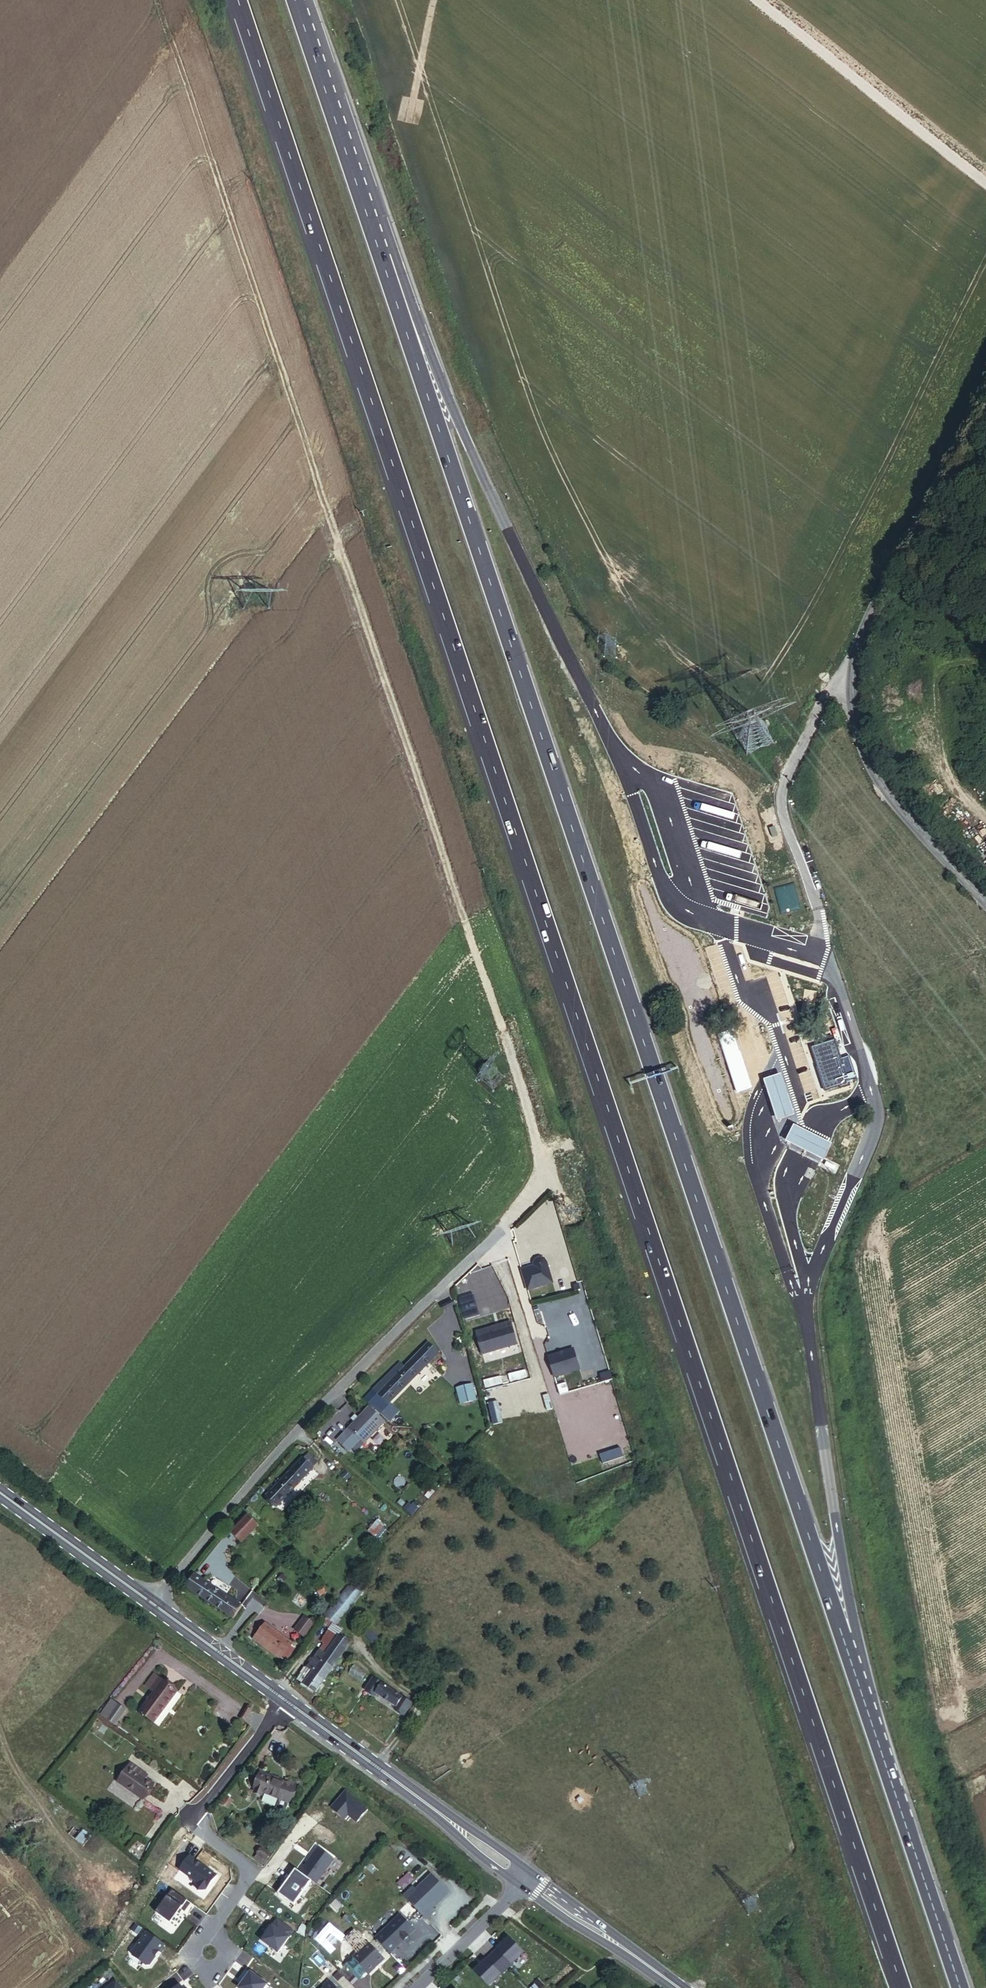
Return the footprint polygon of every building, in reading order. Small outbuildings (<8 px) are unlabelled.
[(625,591),(624,580),(613,581),(614,591),(625,591)] [(776,886),(779,912),(799,909),(795,884),(776,886)] [(857,1107),(837,1047),(827,1050),(828,1052),(813,1057),(823,1086),(825,1091),(839,1086),(847,1110),(852,1109),(857,1107)] [(850,1057),(844,1059),(851,1080),(857,1078),(850,1057)] [(783,1081),(780,1073),(763,1079),(770,1102),(776,1120),(794,1115),(788,1096),(783,1081)] [(793,1124),(786,1140),(806,1150),(824,1159),(831,1143),(813,1134),(793,1124)] [(523,1268),(530,1289),(555,1280),(548,1260),(546,1256),(542,1255),(538,1256),(535,1260),(536,1265),(533,1266),(532,1265),(523,1268)] [(572,1263),(558,1266),(561,1278),(575,1274),(572,1263)] [(515,1342),(511,1326),(488,1332),(488,1330),(476,1334),(482,1353),(515,1342)] [(435,1354),(425,1344),(403,1366),(396,1373),(392,1369),(363,1398),(378,1412),(386,1405),(385,1405),(387,1402),(435,1354)] [(550,1357),(557,1377),(581,1368),(575,1348),(550,1357)] [(399,1362),(392,1369),(396,1373),(403,1366),(399,1362)] [(490,1396),(504,1395),(503,1381),(488,1382),(490,1396)] [(473,1384),(457,1387),(460,1405),(477,1402),(473,1384)] [(396,1412),(387,1402),(385,1405),(386,1405),(378,1412),(387,1420),(396,1412)] [(386,1424),(371,1409),(350,1431),(365,1446),(386,1424)] [(311,1470),(299,1460),(262,1497),(273,1508),(311,1470)] [(239,1542),(256,1524),(245,1515),(228,1532),(230,1533),(226,1537),(234,1545),(238,1540),(239,1542)] [(381,1523),(370,1533),(376,1540),(386,1530),(381,1523)] [(237,1606),(186,1573),(179,1586),(228,1618),(237,1606)] [(306,1639),(316,1624),(304,1616),(294,1630),(306,1639)] [(289,1643),(263,1624),(256,1634),(281,1652),(289,1643)] [(297,1679),(314,1692),(348,1648),(336,1639),(306,1678),(301,1674),(297,1679)] [(156,1674),(148,1685),(156,1691),(165,1681),(156,1674)] [(391,1712),(401,1719),(410,1705),(372,1680),(362,1692),(368,1696),(373,1700),(376,1697),(393,1709),(391,1712)] [(179,1691),(165,1681),(156,1691),(141,1711),(155,1722),(179,1691)] [(113,1700),(102,1715),(108,1719),(119,1704),(113,1700)] [(119,1704),(108,1719),(115,1724),(126,1709),(119,1704)] [(153,1784),(128,1765),(117,1781),(142,1799),(153,1784)] [(265,1794),(271,1780),(260,1776),(254,1789),(263,1794),(265,1794)] [(279,1800),(290,1804),(297,1786),(288,1781),(286,1786),(271,1780),(265,1794),(279,1800)] [(263,1794),(254,1789),(252,1794),(261,1798),(263,1794)] [(285,1814),(290,1804),(279,1800),(274,1810),(285,1814)] [(406,1899),(423,1917),(448,1893),(431,1875),(415,1890),(406,1899)] [(403,1896),(406,1899),(415,1890),(413,1887),(403,1896)] [(408,1936),(414,1930),(399,1915),(374,1938),(390,1954),(402,1942),(406,1946),(413,1940),(408,1936)] [(496,1949),(511,1964),(522,1952),(508,1937),(496,1949)] [(368,1974),(383,1960),(367,1943),(352,1958),(368,1974)] [(496,1949),(490,1954),(505,1969),(511,1964),(496,1949)] [(490,1954),(485,1960),(499,1975),(505,1969),(490,1954)] [(473,1971),(488,1986),(499,1975),(485,1960),(473,1971)]
